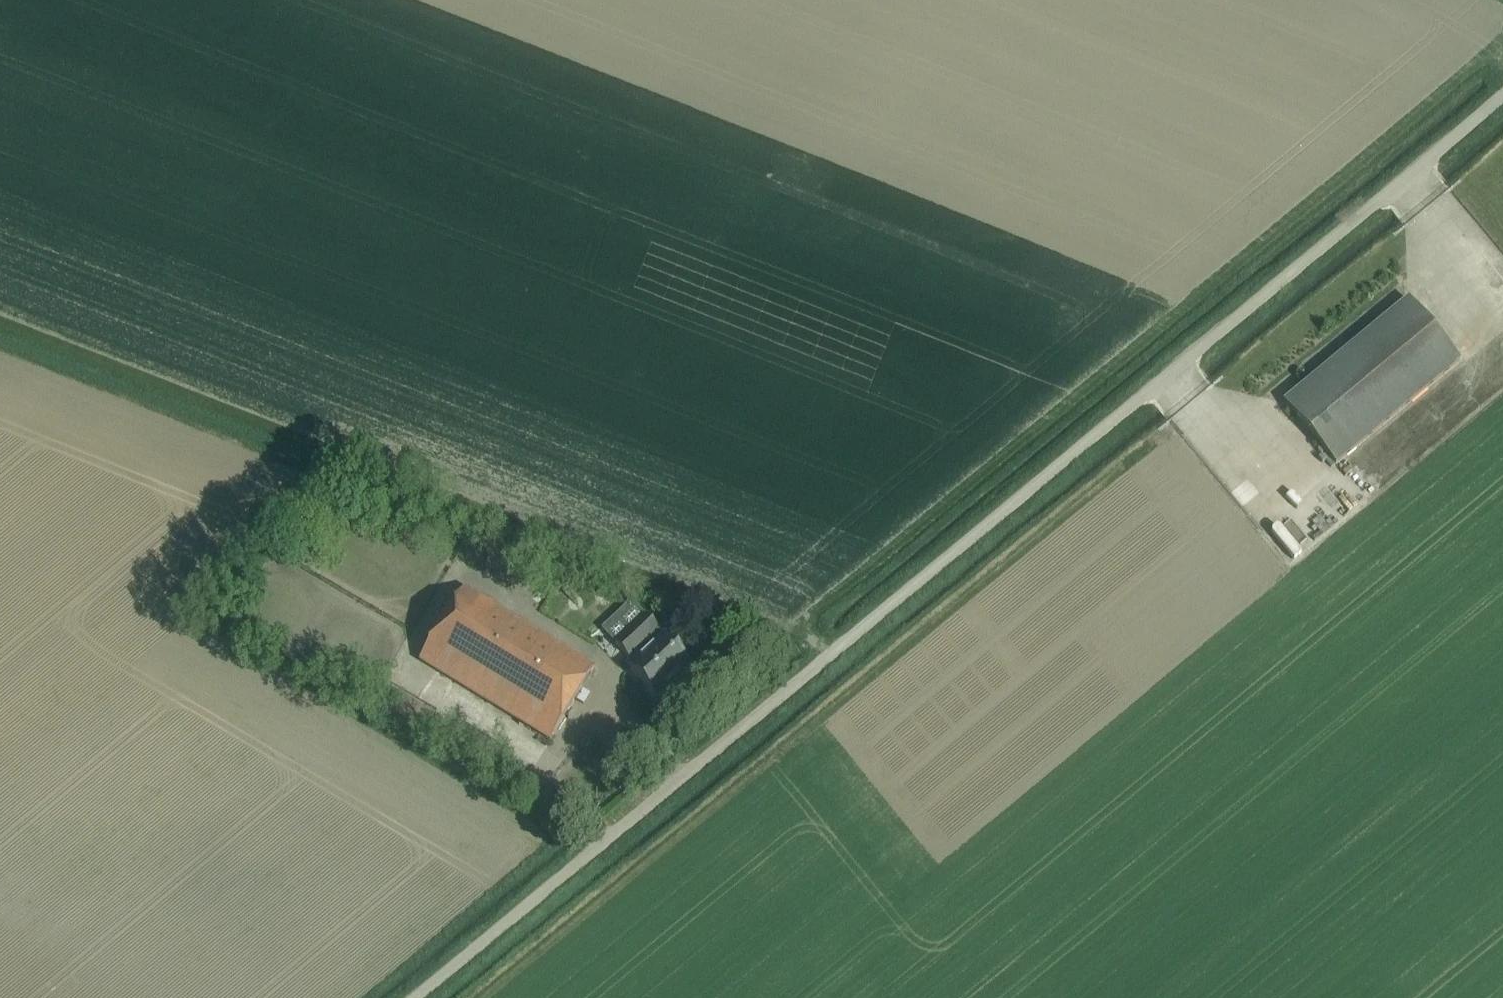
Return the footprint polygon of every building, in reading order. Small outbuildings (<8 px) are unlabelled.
[(1335,464),(1460,360),(1420,314),(1407,299),(1283,402),(1296,417),(1335,464)] [(593,667),(576,657),(463,588),(419,660),(532,728),(549,738),(549,739),(550,740),(595,667),(594,667),(593,667)] [(632,662),(661,634),(643,615),(614,643),(632,662)] [(654,697),(689,665),(664,637),(629,669),(654,697)]
